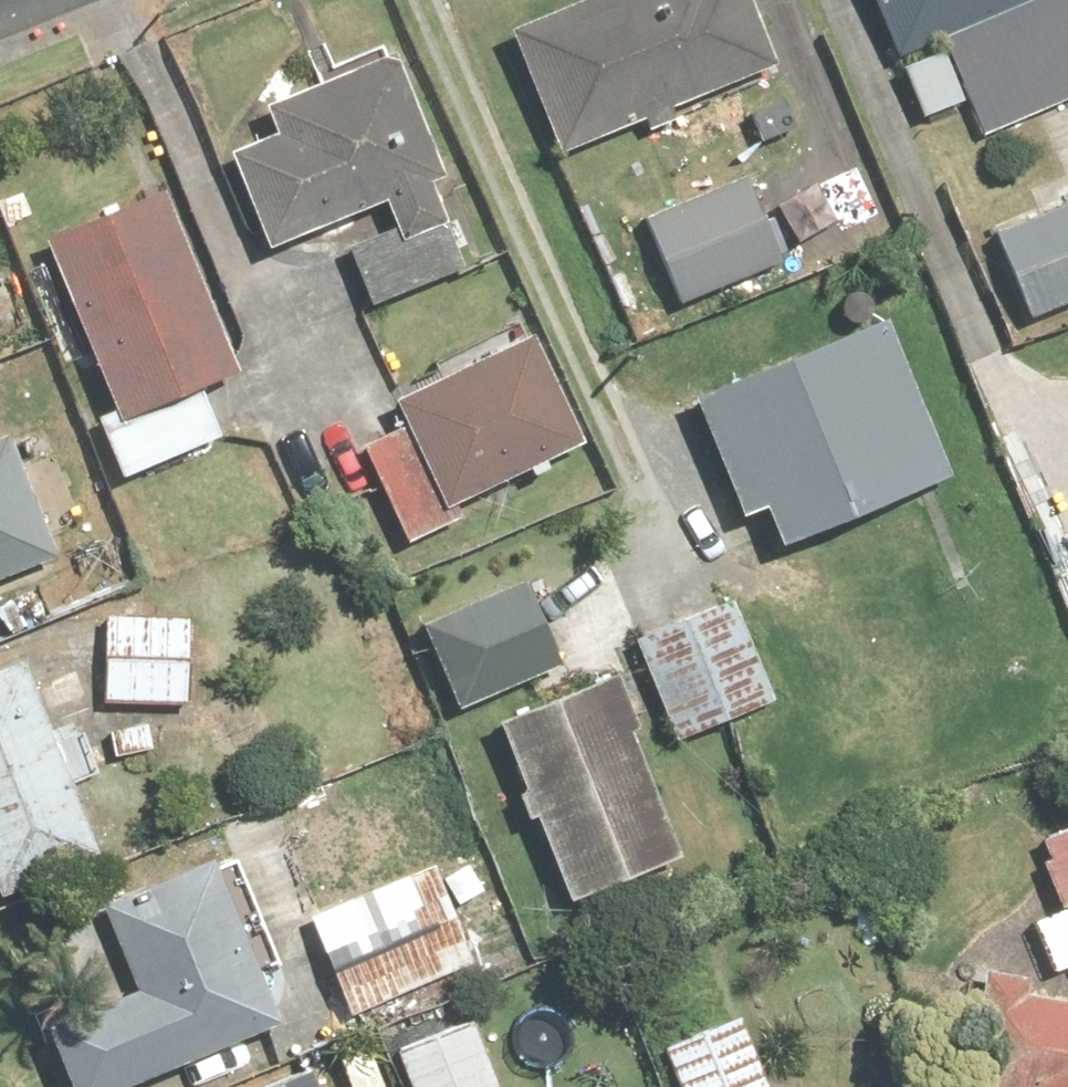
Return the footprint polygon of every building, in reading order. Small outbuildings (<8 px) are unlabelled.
[(513,27),(557,140),(825,35),(811,0),(583,0),(513,27)] [(893,62),(960,35),(999,130),(1067,102),(1067,0),(867,0),(893,62)] [(294,109),(227,138),(285,272),(353,243),(377,299),(493,249),(404,41),(286,91),(294,109)] [(756,162),(645,207),(682,298),(793,253),(756,162)] [(100,395),(128,469),(232,430),(212,377),(246,365),(173,172),(52,218),(116,389),(100,395)] [(1026,270),(1056,336),(1067,330),(1067,251),(1026,270)] [(892,299),(694,371),(757,541),(954,469),(892,299)] [(542,317),(356,413),(412,521),(598,424),(542,317)] [(0,429),(0,571),(65,547),(18,422),(0,429)] [(637,623),(678,735),(782,697),(741,586),(637,623)] [(516,598),(422,632),(449,706),(543,672),(516,598)] [(100,603),(100,697),(197,697),(197,603),(100,603)] [(1,884),(110,845),(36,643),(0,657),(0,880),(1,884)] [(623,656),(500,702),(570,893),(694,847),(623,656)] [(1039,833),(1064,899),(1033,911),(1055,972),(1067,967),(1067,822),(1039,833)] [(121,995),(29,1034),(53,1086),(110,1086),(265,1021),(195,858),(83,906),(121,995)] [(421,868),(302,923),(348,1020),(467,965),(421,868)] [(1012,995),(1014,983),(973,976),(955,1086),(1067,1086),(1067,1004),(1012,995)] [(667,1086),(759,1086),(733,1019),(652,1049),(667,1086)] [(394,1086),(486,1086),(461,1023),(381,1054),(394,1086)] [(299,1071),(263,1086),(306,1086),(299,1071)]
